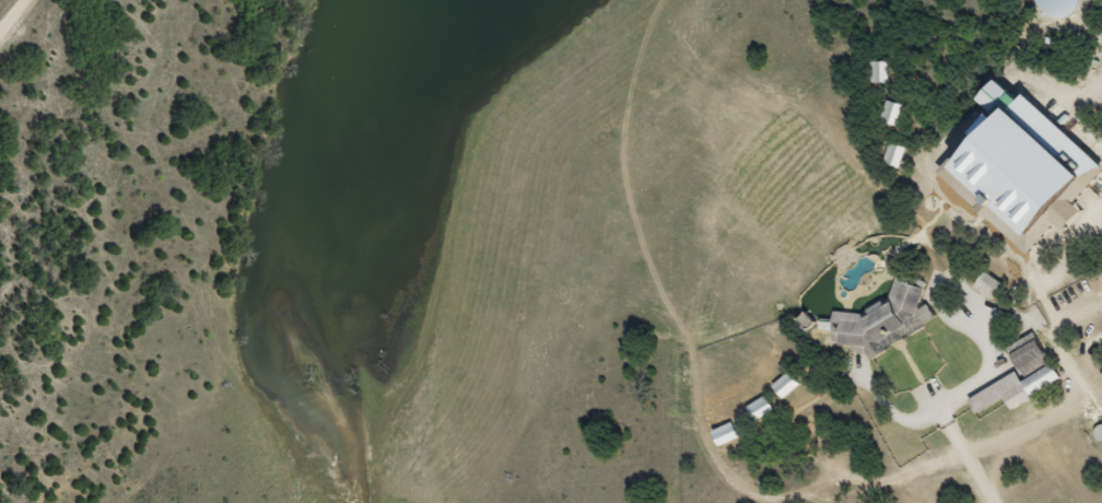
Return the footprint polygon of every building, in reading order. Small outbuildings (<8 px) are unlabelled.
[(828,344),(859,345),(865,357),(934,321),(925,305),(919,305),(920,276),(891,275),(891,295),(858,312),(829,311),(828,344)] [(1046,362),(1031,332),(1004,345),(1019,375),(1046,362)]
